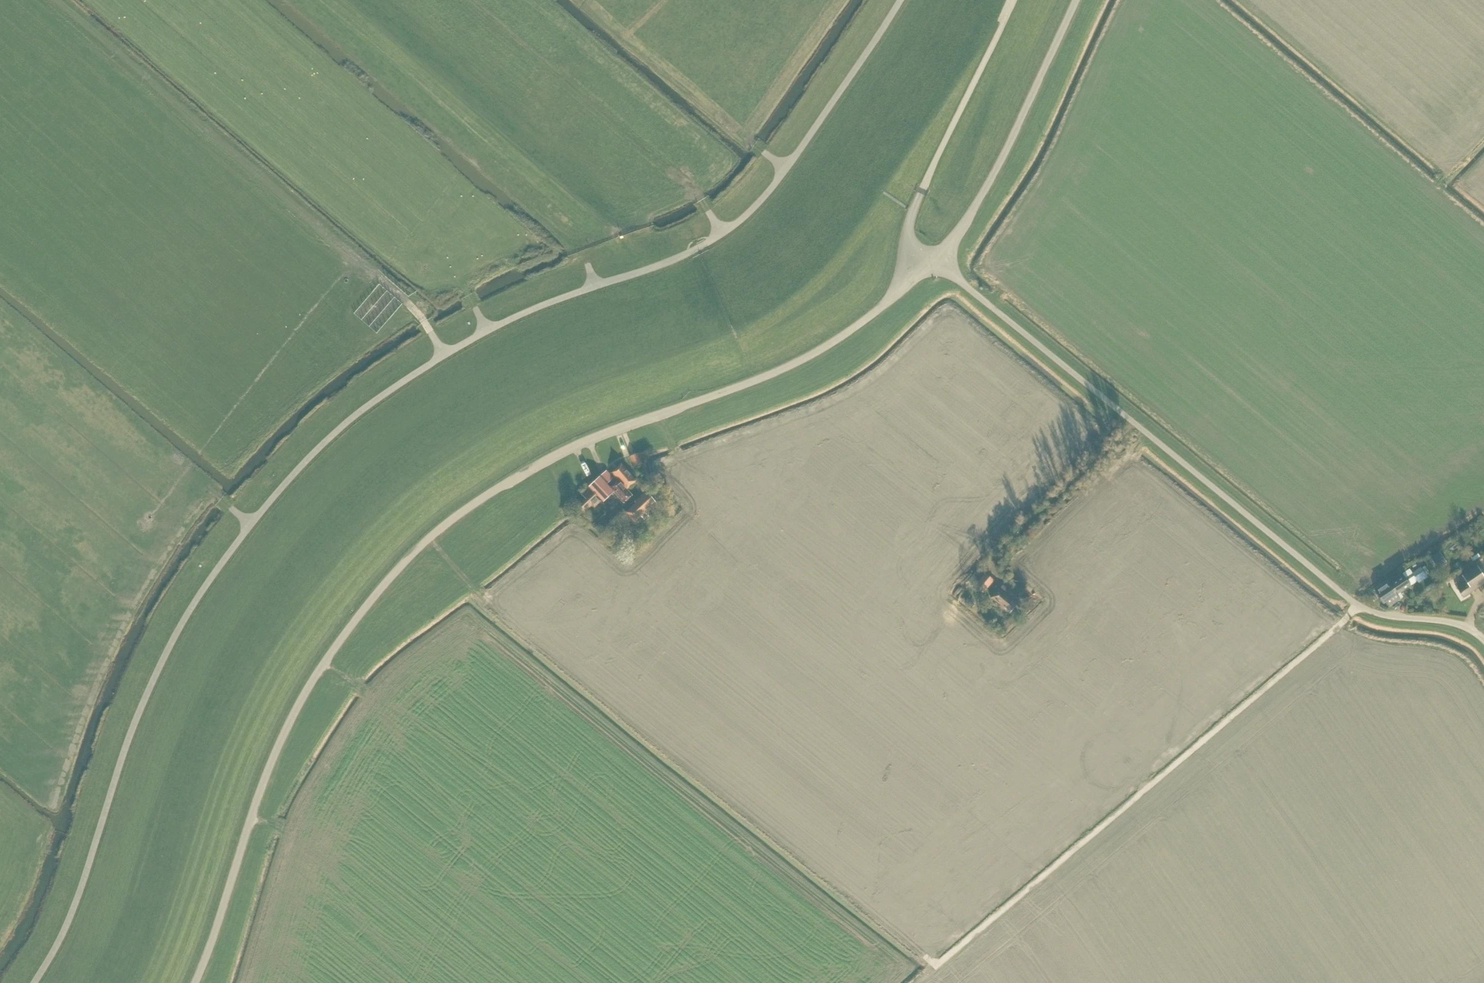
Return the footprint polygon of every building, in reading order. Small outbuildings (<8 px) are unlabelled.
[(633,466),(640,463),(636,454),(629,457),(633,466)] [(614,477),(626,490),(636,481),(621,464),(615,469),(611,465),(607,469),(610,474),(611,473),(614,477)] [(626,490),(614,477),(613,479),(606,471),(588,487),(603,502),(614,492),(623,503),(632,496),(626,490)] [(594,509),(602,502),(589,488),(581,495),(584,498),(576,506),(583,514),(591,506),(594,509)] [(643,520),(647,516),(646,514),(657,504),(645,492),(634,502),(635,503),(625,513),(634,522),(640,517),(643,520)] [(1433,557),(1440,566),(1446,562),(1440,552),(1433,557)] [(1476,565),(1483,560),(1480,557),(1473,562),(1476,565)] [(1483,584),(1483,577),(1477,567),(1464,576),(1465,578),(1455,585),(1456,586),(1455,587),(1457,590),(1458,589),(1464,598),(1483,584)] [(983,594),(994,581),(978,568),(968,581),(983,594)] [(1413,574),(1418,582),(1427,576),(1422,568),(1413,574)] [(1404,577),(1401,579),(1398,574),(1374,590),(1384,604),(1387,602),(1390,606),(1400,599),(1397,595),(1399,593),(1410,586),(1409,583),(1404,577)] [(1019,599),(1002,585),(998,589),(990,598),(1009,613),(1016,604),(1016,603),(1019,599)]
